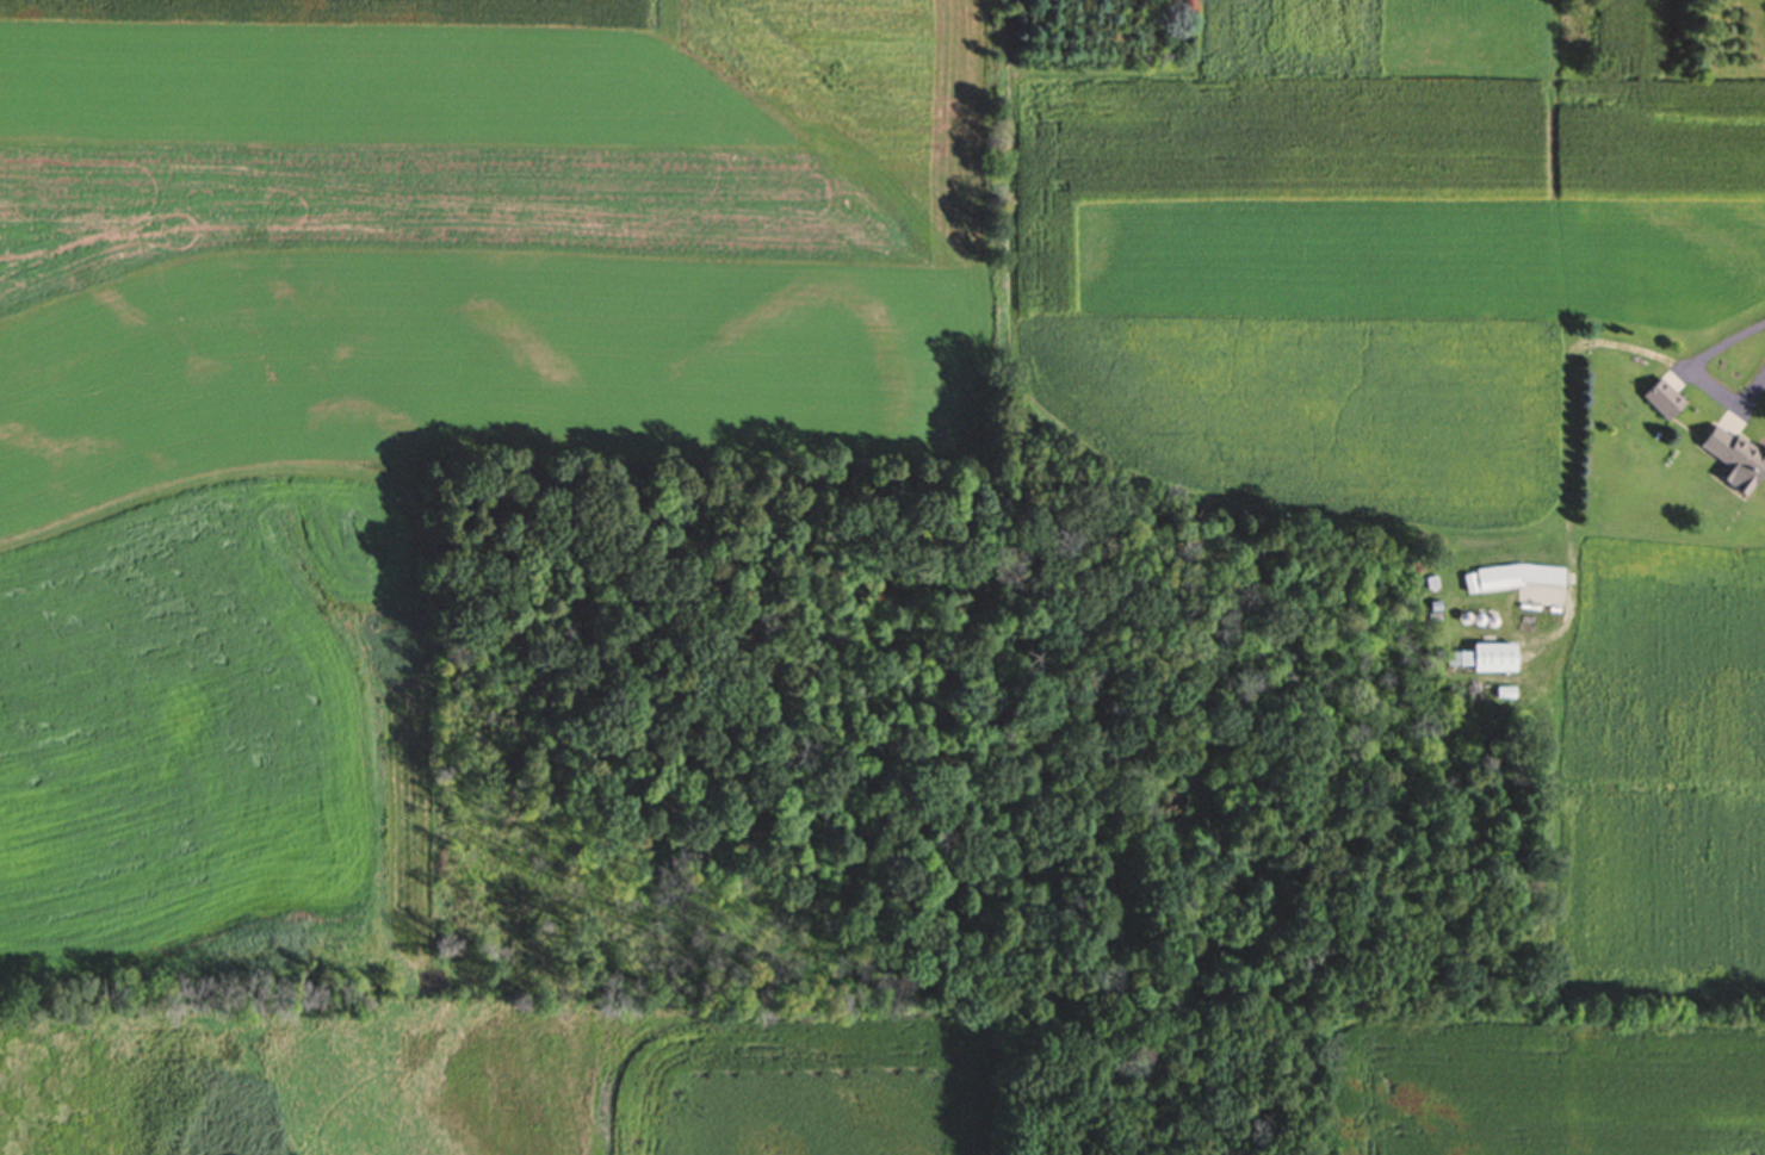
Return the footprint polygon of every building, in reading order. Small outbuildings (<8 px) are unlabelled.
[(1682,405),(1656,380),(1638,398),(1663,424),(1682,405)] [(1711,480),(1740,500),(1764,463),(1764,460),(1711,423),(1694,449),(1720,467),(1711,480)] [(1461,574),(1462,595),(1561,588),(1559,567),(1461,574)] [(1466,675),(1509,675),(1509,647),(1467,647),(1467,657),(1458,657),(1458,668),(1466,668),(1466,675)]
